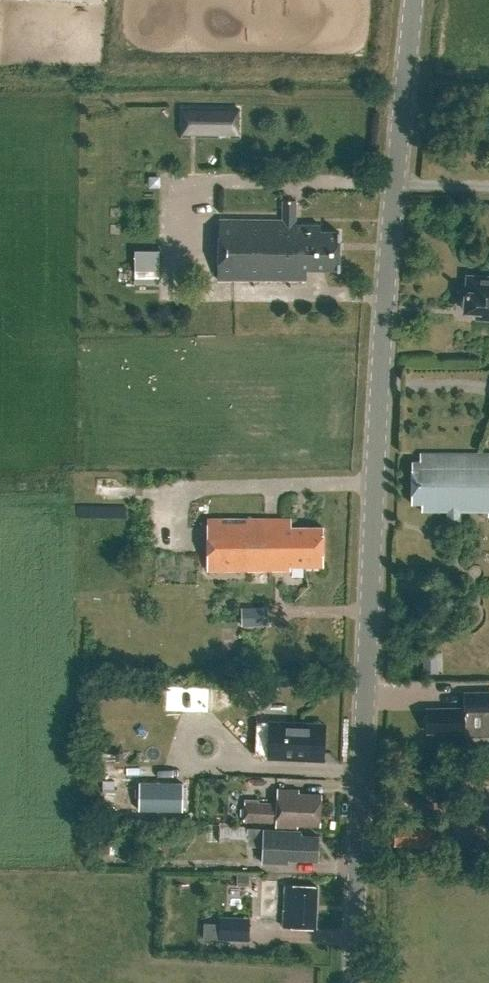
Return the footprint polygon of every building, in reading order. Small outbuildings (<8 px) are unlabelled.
[(239,97),(183,98),(184,126),(240,125),(239,97)] [(301,224),(283,223),(223,221),(222,280),(310,283),(310,271),(342,272),(344,233),(326,232),(326,225),(301,224)] [(165,281),(164,265),(140,266),(141,282),(165,281)] [(468,276),(465,314),(480,315),(479,322),(488,323),(488,277),(468,276)] [(488,512),(488,454),(422,454),(422,462),(412,462),(412,504),(422,504),(422,511),(447,511),(447,530),(460,530),(460,512),(488,512)] [(209,572),(291,572),(291,567),(325,567),(325,528),(292,529),(292,519),(209,519),(209,572)] [(245,607),(246,626),(268,625),(268,606),(245,607)] [(437,655),(423,655),(423,673),(437,673),(437,655)] [(212,711),(213,683),(186,682),(186,710),(212,711)] [(464,709),(442,709),(442,710),(426,711),(426,715),(423,717),(424,724),(426,726),(426,730),(448,730),(448,732),(465,732),(465,724),(479,724),(479,712),(488,712),(488,692),(464,693),(464,709)] [(291,751),(291,759),(310,759),(310,753),(323,753),(324,731),(311,730),(312,723),(286,722),(285,729),(269,728),(268,758),(286,758),(286,751),(291,751)] [(183,783),(139,782),(139,811),(183,812),(183,783)] [(305,790),(282,789),(282,805),(249,804),(248,823),(280,824),(280,828),(302,828),(302,827),(325,827),(326,795),(305,794),(305,790)] [(444,820),(417,819),(417,824),(396,824),(396,844),(416,845),(415,849),(443,850),(444,820)] [(251,847),(251,828),(234,827),(234,825),(224,824),(224,827),(223,827),(222,846),(251,847)] [(323,863),(324,838),(305,837),(305,833),(270,831),(268,864),(293,866),(293,861),(323,863)] [(96,834),(96,860),(104,860),(105,853),(110,853),(110,841),(101,841),(101,834),(96,834)] [(286,928),(316,929),(318,887),(265,885),(244,884),(244,897),(264,898),(264,905),(264,911),(287,912),(286,928)] [(249,933),(250,925),(231,924),(219,924),(219,940),(249,941),(249,933)]
